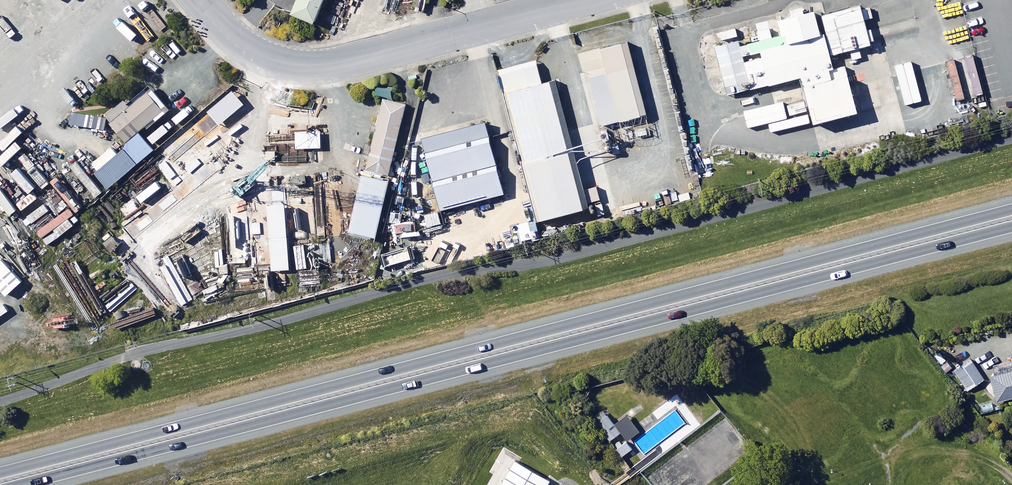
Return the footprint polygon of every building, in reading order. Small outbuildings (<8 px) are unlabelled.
[(331,0),(304,0),(297,19),(320,28),(331,0)] [(336,6),(333,12),(349,19),(352,13),(336,6)] [(788,36),(747,47),(752,64),(747,66),(755,95),(805,82),(818,128),(865,116),(855,80),(843,83),(837,59),(875,49),(865,9),(824,20),(822,15),(785,24),(788,36)] [(333,13),(330,20),(345,27),(348,21),(333,13)] [(751,96),(739,50),(714,56),(726,102),(751,96)] [(644,121),(626,52),(603,58),(621,127),(644,121)] [(978,98),(967,58),(955,61),(966,101),(978,98)] [(587,211),(554,85),(510,96),(543,223),(587,211)] [(143,133),(149,129),(151,131),(169,116),(166,112),(170,108),(152,86),(127,107),(124,103),(107,117),(130,144),(143,133)] [(208,139),(234,118),(231,113),(241,105),(231,93),(195,122),(208,139)] [(805,125),(812,123),(806,100),(786,105),(794,134),(807,130),(805,125)] [(387,106),(369,173),(392,179),(410,112),(387,106)] [(507,198),(488,128),(424,145),(443,215),(507,198)] [(329,129),(297,130),(298,148),(330,147),(329,129)] [(143,133),(130,144),(96,173),(110,190),(158,151),(143,133)] [(220,174),(210,161),(185,181),(195,194),(220,174)] [(97,176),(90,182),(102,197),(109,191),(97,176)] [(307,184),(306,176),(292,178),(293,186),(307,184)] [(391,187),(366,180),(350,239),(376,245),(391,187)] [(427,259),(425,248),(397,253),(399,264),(427,259)] [(190,288),(174,255),(163,260),(184,305),(195,299),(190,288)] [(985,379),(973,362),(957,373),(968,390),(985,379)] [(992,378),(998,403),(1011,399),(1011,373),(992,378)] [(595,417),(622,454),(631,448),(604,410),(595,417)] [(550,482),(515,461),(501,484),(548,484),(550,482)]
